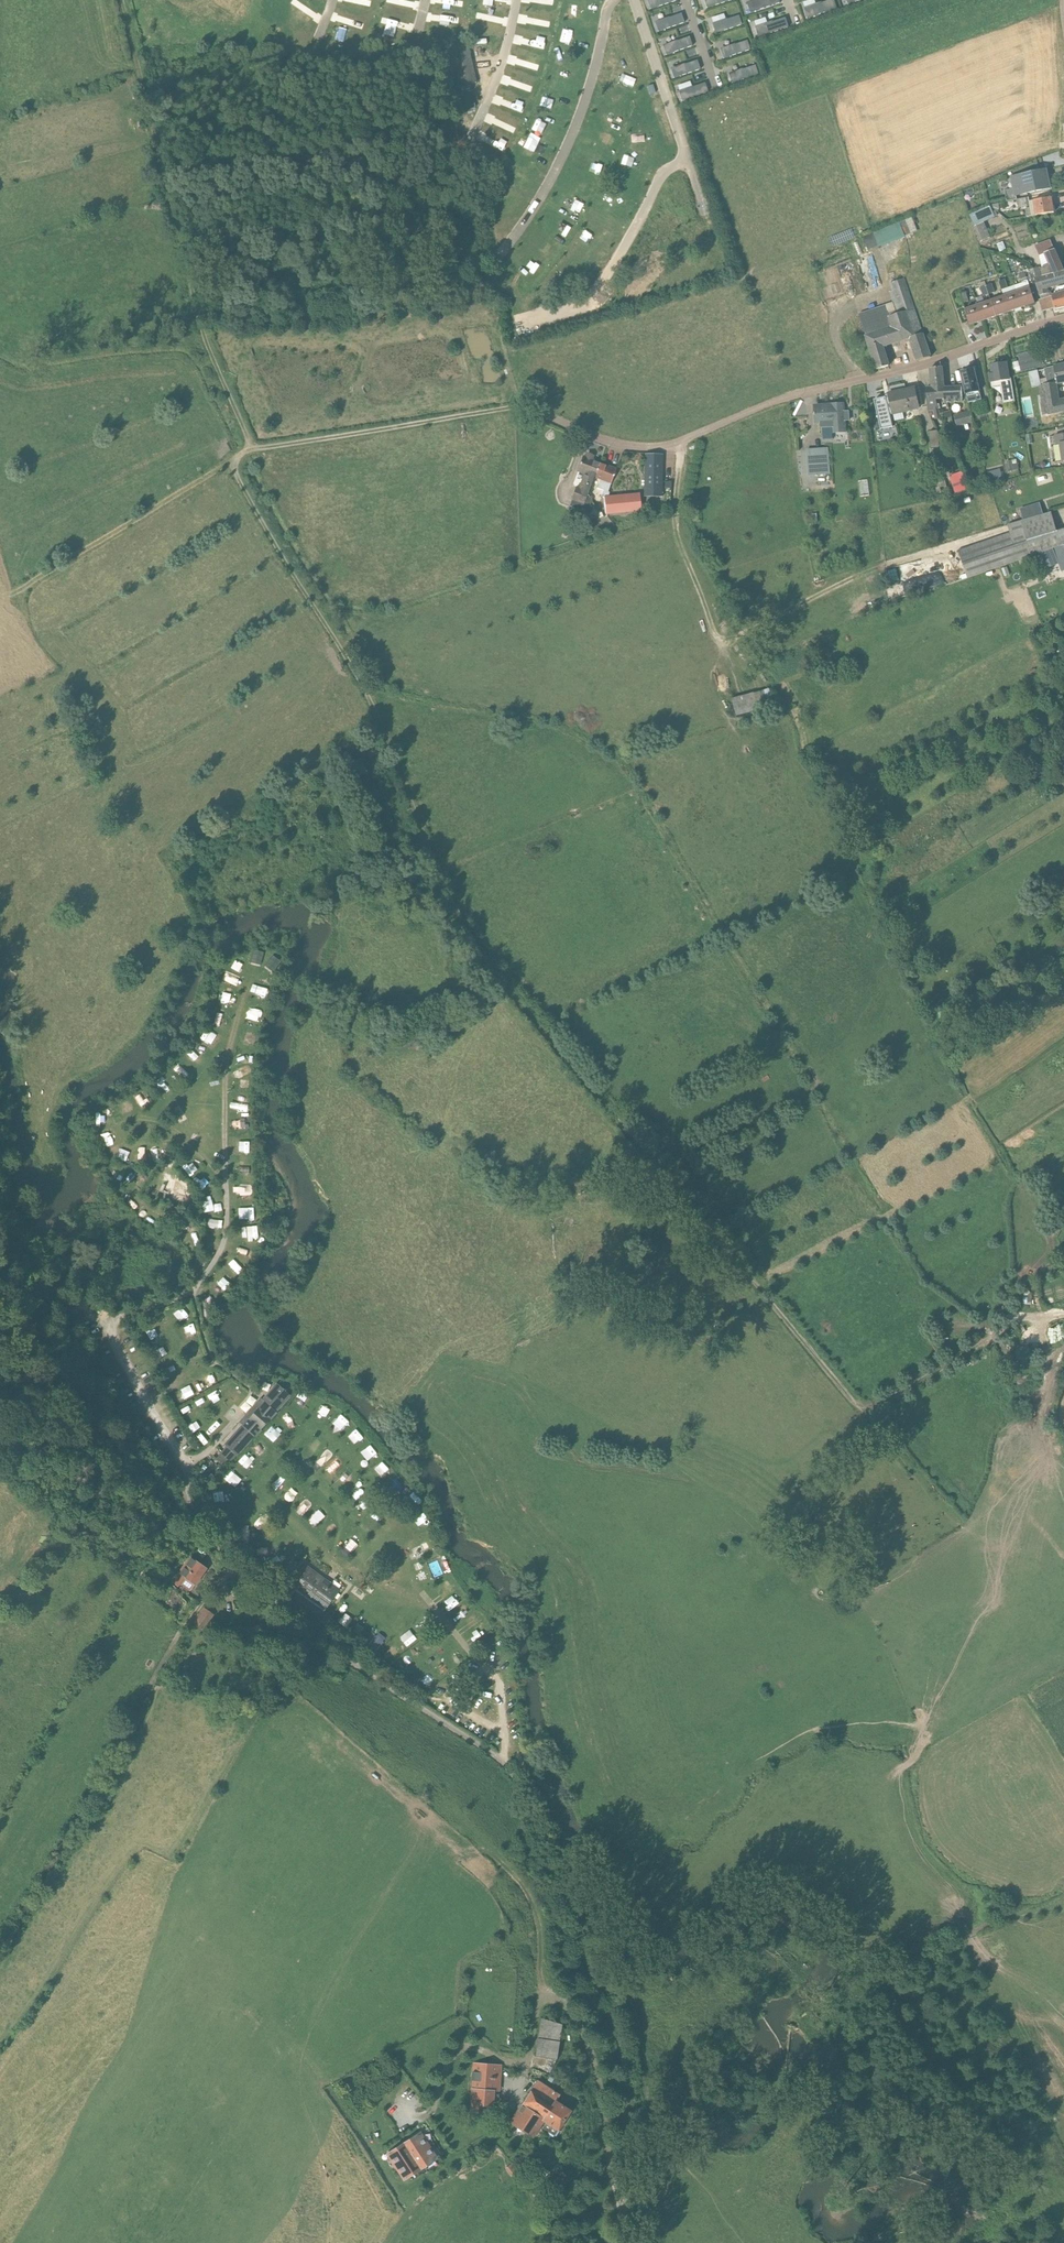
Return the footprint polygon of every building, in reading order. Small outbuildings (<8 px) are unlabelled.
[(649,1),(652,9),(677,1),(677,0),(651,0),(649,1)] [(709,8),(733,0),(706,0),(709,8)] [(749,4),(752,13),(780,4),(779,0),(761,0),(749,4)] [(806,10),(809,18),(837,9),(834,0),(832,0),(821,4),(806,10)] [(660,32),(685,23),(681,14),(669,18),(669,19),(657,23),(660,32)] [(714,25),(717,34),(742,25),(739,16),(726,20),(727,21),(714,25)] [(788,28),(785,18),(773,23),(757,28),(760,37),(788,28)] [(677,42),(665,46),(668,55),(693,47),(690,37),(677,42)] [(619,48),(628,44),(625,39),(616,43),(619,48)] [(725,59),(750,50),(747,41),(735,45),(735,46),(722,50),(725,59)] [(627,45),(617,50),(628,76),(638,71),(627,45)] [(477,83),(468,46),(449,50),(458,87),(477,83)] [(735,66),(737,72),(757,65),(755,59),(735,66)] [(697,61),(685,65),(673,70),(676,78),(701,70),(697,61)] [(731,75),(734,83),(759,75),(755,66),(743,70),(731,75)] [(708,93),(705,83),(693,88),(680,92),(683,101),(708,93)] [(1015,195),(1039,191),(1050,188),(1047,175),(1040,176),(1039,172),(1012,177),(1015,195)] [(1035,200),(1038,215),(1054,213),(1051,198),(1035,200)] [(999,202),(992,205),(998,211),(1000,208),(999,202)] [(969,215),(974,226),(995,216),(990,206),(969,215)] [(914,215),(864,233),(869,248),(919,230),(914,215)] [(990,238),(983,223),(974,226),(981,242),(990,238)] [(1049,275),(1063,271),(1050,241),(1035,247),(1039,256),(1044,254),(1049,266),(1041,268),(1044,276),(1049,275)] [(1041,268),(1040,267),(1033,269),(1029,270),(1032,279),(1034,278),(1034,279),(1040,295),(1049,293),(1048,289),(1063,284),(1063,271),(1049,275),(1044,276),(1041,268)] [(1019,274),(1021,281),(1022,283),(1028,281),(1028,280),(1025,273),(1019,274)] [(910,338),(918,361),(931,357),(904,278),(889,283),(892,292),(889,293),(892,303),(858,314),(877,370),(889,366),(883,347),(910,338)] [(1002,289),(1002,290),(1008,288),(1005,279),(999,281),(1002,289)] [(988,294),(995,292),(992,284),(991,284),(986,286),(988,294)] [(988,294),(986,286),(980,288),(983,296),(988,294)] [(1035,303),(1030,287),(1017,292),(1022,307),(1035,303)] [(969,302),(966,292),(960,294),(963,304),(969,302)] [(1009,312),(1022,307),(1017,292),(1004,296),(1009,312)] [(1063,307),(1063,292),(1052,296),(1051,292),(1049,293),(1040,295),(1041,299),(1039,300),(1043,311),(1055,308),(1055,309),(1063,307)] [(1009,312),(1004,296),(991,300),(996,316),(1009,312)] [(996,316),(991,300),(978,305),(983,321),(996,316)] [(983,321),(978,305),(965,310),(970,325),(983,321)] [(1022,372),(1043,367),(1041,356),(1019,361),(1021,368),(1022,372)] [(1009,380),(1007,363),(991,365),(992,373),(989,374),(991,383),(992,382),(993,386),(1001,385),(1004,402),(1015,401),(1012,383),(1007,384),(1007,380),(1009,380)] [(1063,381),(1063,364),(1059,365),(1044,369),(1044,370),(1039,371),(1040,377),(1046,377),(1047,384),(1043,385),(1048,414),(1063,412),(1063,400),(1059,401),(1056,383),(1063,381)] [(945,398),(944,388),(942,367),(930,369),(932,387),(935,387),(938,399),(945,398)] [(968,403),(982,400),(974,370),(961,373),(968,403)] [(892,427),(889,414),(902,411),(903,413),(919,409),(915,388),(906,390),(905,384),(888,388),(889,390),(888,391),(890,398),(887,399),(887,397),(875,400),(881,429),(892,427)] [(936,399),(938,399),(935,387),(932,387),(925,388),(928,411),(933,411),(935,419),(941,418),(939,410),(936,399)] [(945,398),(946,402),(963,401),(962,397),(963,397),(962,387),(944,388),(945,398)] [(849,414),(844,414),(844,404),(831,405),(814,407),(815,423),(820,422),(821,429),(833,428),(833,433),(846,432),(845,421),(849,420),(849,414)] [(964,425),(973,423),(970,412),(954,416),(957,427),(961,426),(964,425)] [(938,431),(929,432),(931,448),(940,447),(938,431)] [(1054,436),(1056,443),(1060,443),(1063,461),(1063,434),(1054,436)] [(815,450),(815,449),(806,450),(808,474),(817,473),(817,472),(815,450)] [(817,472),(829,472),(828,461),(827,461),(826,449),(815,450),(817,472)] [(592,501),(588,495),(594,478),(600,463),(592,460),(594,456),(588,454),(586,458),(583,457),(578,472),(584,474),(579,488),(576,487),(572,500),(569,506),(591,514),(593,507),(590,506),(592,501)] [(1017,460),(1005,462),(1007,473),(1019,470),(1017,460)] [(645,462),(644,495),(662,496),(663,462),(645,462)] [(616,469),(600,463),(594,478),(600,480),(597,488),(604,491),(601,497),(603,497),(609,497),(609,492),(608,492),(616,469)] [(991,472),(993,480),(1002,477),(1001,470),(991,472)] [(962,472),(949,476),(955,493),(968,489),(962,472)] [(937,477),(933,478),(927,479),(928,484),(935,483),(938,496),(942,495),(941,488),(947,486),(944,476),(937,477)] [(871,479),(858,481),(860,498),(873,496),(871,479)] [(603,497),(605,514),(640,511),(638,494),(609,497),(603,497)] [(967,578),(1033,556),(1063,545),(1063,529),(1057,532),(1051,512),(1007,525),(1010,533),(958,550),(967,578)] [(570,528),(567,536),(574,538),(576,531),(570,528)] [(1033,556),(1039,571),(1063,562),(1063,545),(1033,556)] [(943,568),(922,577),(926,588),(948,580),(943,568)] [(770,685),(732,695),(737,712),(774,702),(770,685)] [(1051,761),(1037,770),(1034,765),(1025,771),(1032,782),(1056,768),(1051,761)] [(253,960),(262,963),(265,952),(257,949),(253,960)] [(254,1006),(252,1017),(262,1018),(264,1008),(254,1006)] [(192,1048),(185,1054),(192,1061),(199,1055),(192,1048)] [(146,1091),(137,1094),(141,1105),(150,1102),(146,1091)] [(126,1115),(135,1111),(130,1099),(121,1104),(126,1115)] [(120,1160),(130,1162),(132,1152),(122,1151),(120,1160)] [(252,1154),(242,1154),(242,1167),(252,1167),(252,1154)] [(258,1214),(247,1214),(248,1229),(258,1229),(258,1214)] [(252,1243),(262,1244),(263,1234),(254,1233),(252,1243)] [(189,1304),(176,1308),(180,1318),(193,1314),(189,1304)] [(188,1335),(198,1332),(194,1322),(185,1325),(188,1335)] [(290,1396),(279,1385),(277,1383),(262,1400),(260,1398),(239,1422),(242,1425),(225,1445),(227,1447),(221,1453),(230,1462),(236,1455),(237,1455),(253,1436),(254,1437),(277,1412),(276,1412),(290,1396)] [(340,1415),(335,1423),(344,1429),(349,1420),(340,1415)] [(350,1436),(357,1444),(364,1438),(357,1430),(350,1436)] [(368,1460),(378,1453),(372,1444),(362,1451),(368,1460)] [(386,1464),(378,1470),(385,1479),(393,1473),(386,1464)] [(194,1585),(206,1568),(191,1556),(172,1582),(177,1586),(180,1583),(190,1591),(194,1585)] [(315,1622),(317,1620),(324,1610),(338,1590),(305,1566),(291,1586),(294,1588),(285,1600),(315,1622)] [(196,1619),(193,1624),(202,1631),(213,1616),(210,1613),(204,1609),(196,1619)] [(411,1628),(401,1634),(409,1646),(419,1640),(411,1628)] [(542,2015),(536,2053),(558,2056),(564,2019),(542,2015)] [(484,2114),(485,2106),(493,2107),(494,2091),(500,2091),(502,2064),(473,2062),(470,2113),(484,2114)] [(561,2105),(555,2101),(560,2094),(537,2080),(510,2122),(511,2122),(508,2127),(513,2130),(516,2125),(533,2137),(544,2121),(546,2123),(543,2128),(554,2135),(558,2130),(570,2111),(561,2105)] [(419,2133),(388,2153),(404,2179),(435,2158),(419,2133)]
